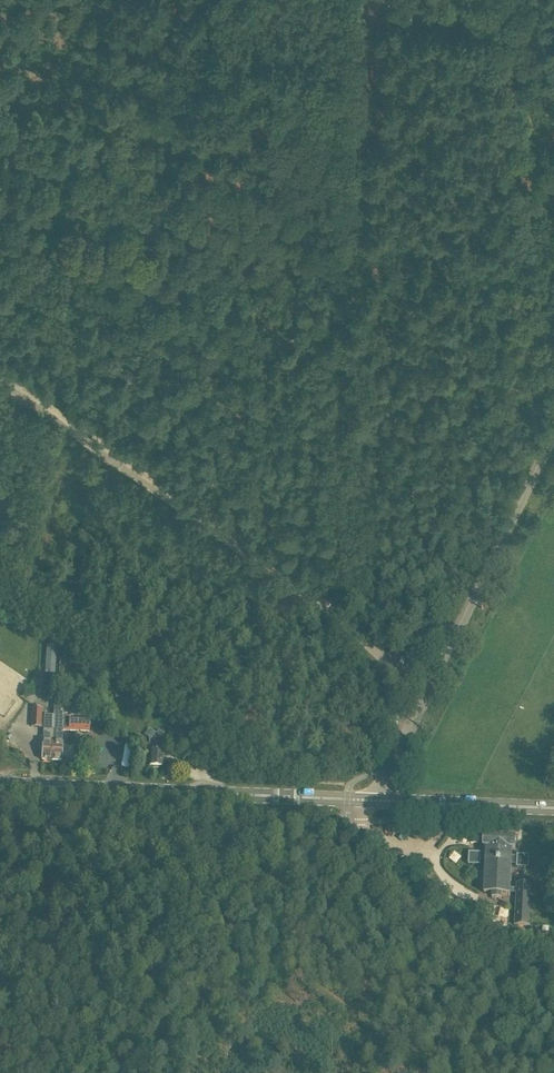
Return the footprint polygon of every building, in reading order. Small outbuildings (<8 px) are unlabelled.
[(44,693),(44,696),(53,697),(54,689),(49,688),(44,693)] [(31,724),(31,727),(36,727),(38,727),(40,727),(43,727),(44,715),(41,715),(41,709),(40,709),(40,706),(34,706),(34,708),(32,708),(31,724)] [(40,743),(39,750),(42,750),(42,760),(52,761),(54,717),(54,716),(44,715),(43,727),(43,735),(43,743),(40,743)] [(54,717),(52,761),(61,761),(62,739),(63,731),(90,732),(90,718),(72,718),(72,716),(63,716),(54,716),(54,717)] [(164,739),(164,734),(159,731),(157,734),(155,733),(151,740),(150,741),(150,742),(150,744),(149,766),(153,766),(153,767),(158,767),(158,766),(163,766),(163,745),(166,741),(164,739)] [(79,771),(80,762),(63,760),(63,770),(79,771)] [(469,852),(468,865),(480,866),(481,862),(486,862),(484,894),(492,894),(492,898),(502,899),(502,895),(510,895),(510,893),(516,893),(515,926),(530,926),(532,884),(517,883),(516,889),(511,888),(512,864),(517,864),(517,867),(529,868),(530,855),(517,855),(517,856),(511,856),(511,849),(515,849),(516,837),(484,836),(483,848),(487,848),(487,854),(481,854),(481,853),(469,852)]
